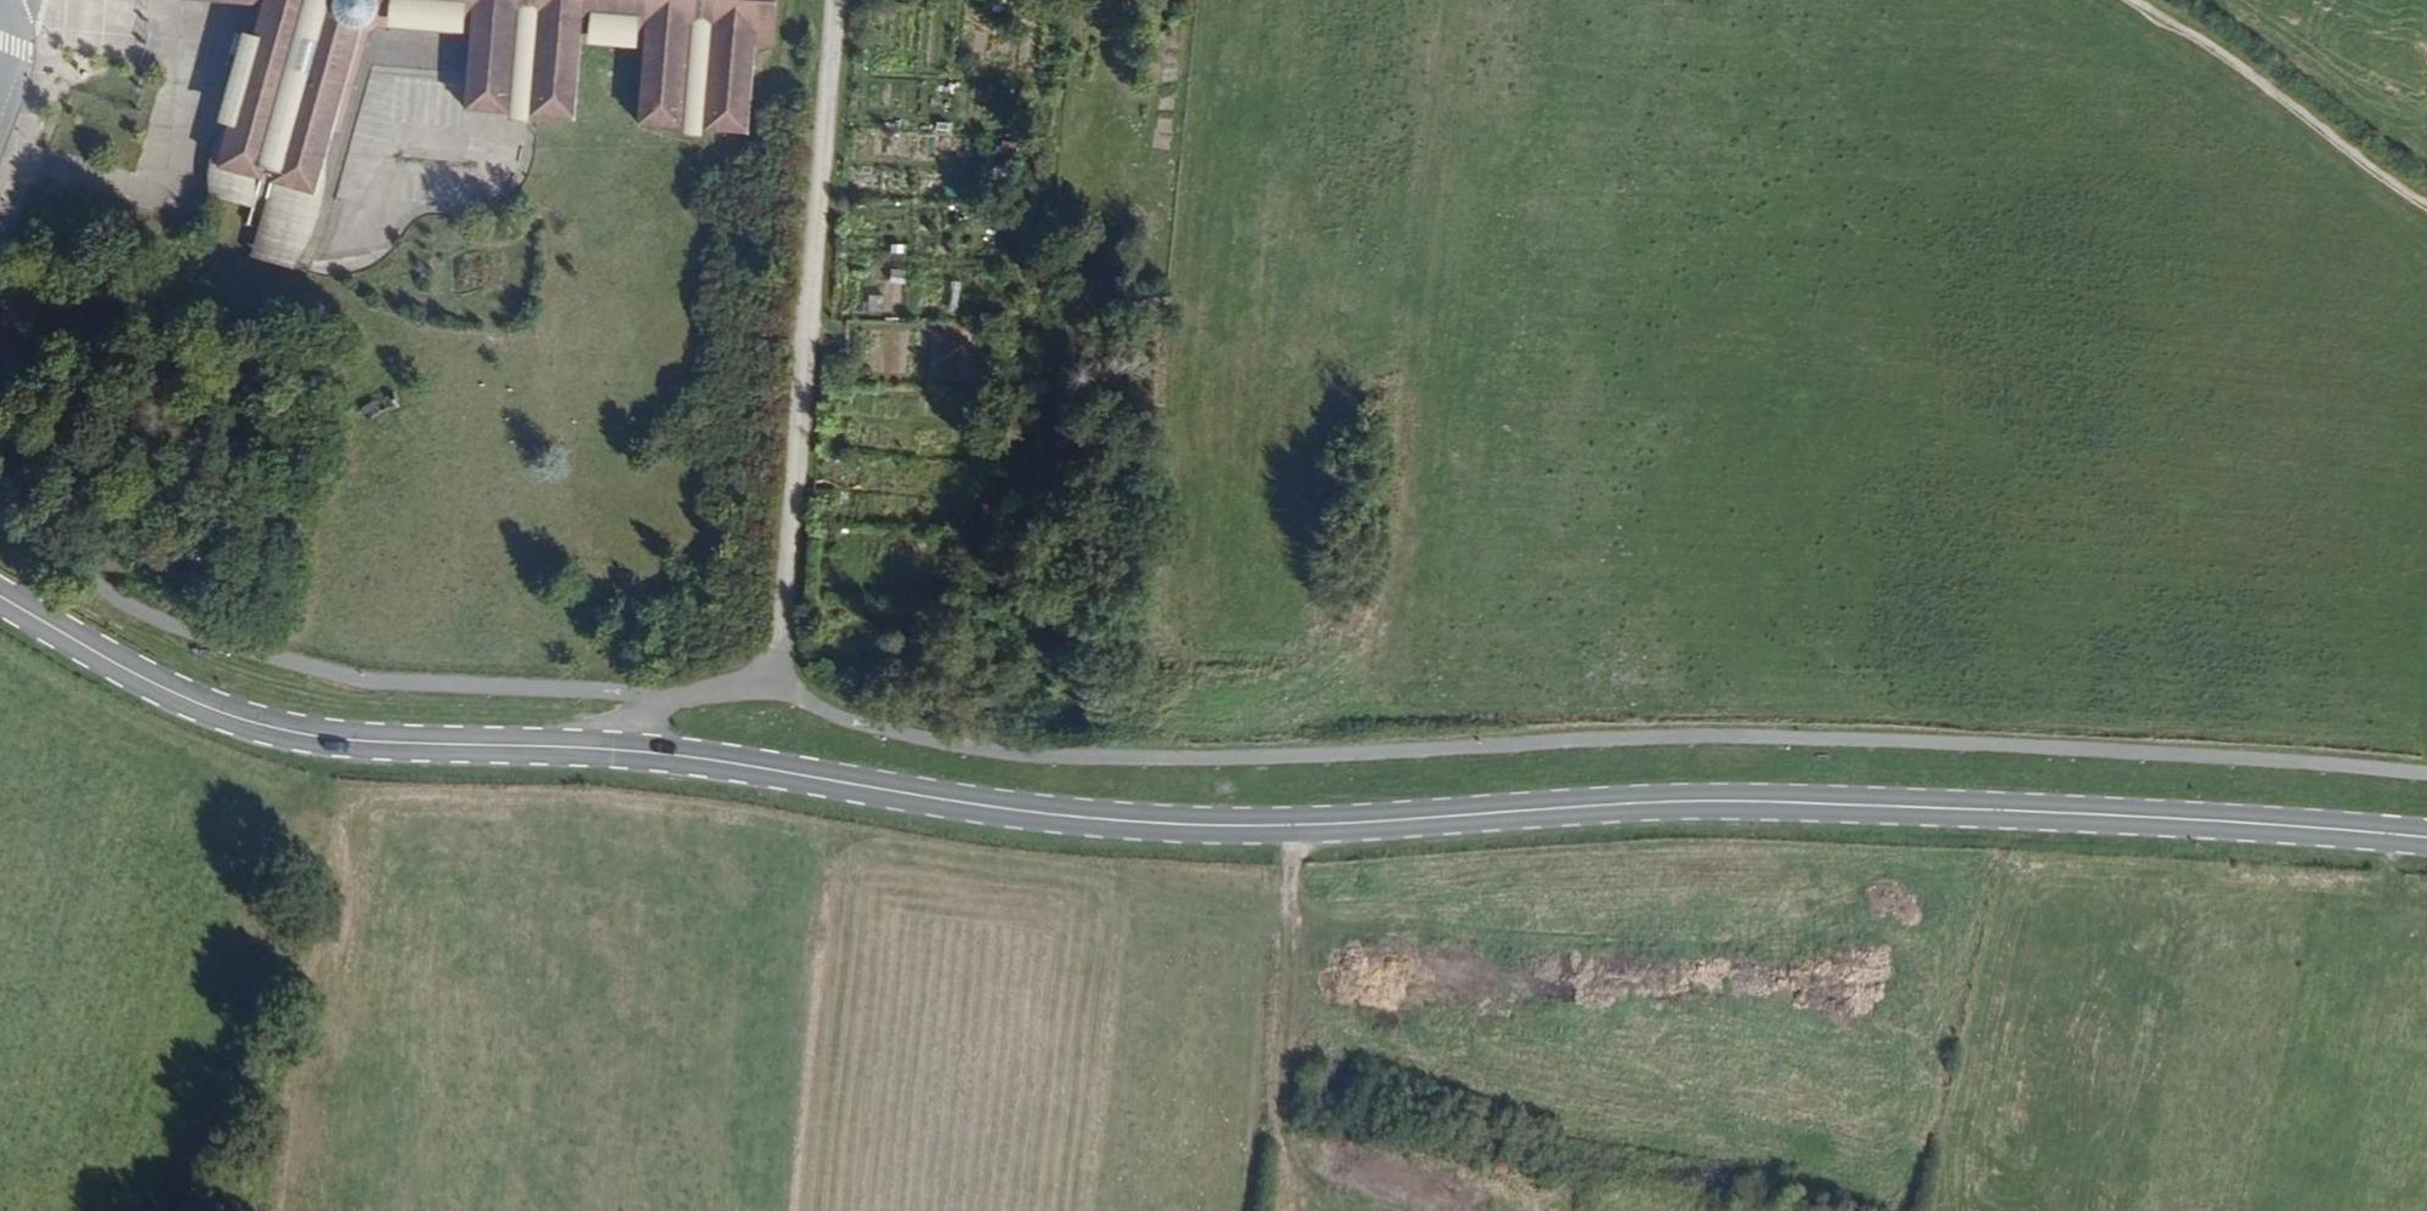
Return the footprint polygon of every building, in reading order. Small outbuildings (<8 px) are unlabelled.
[(653,49),(647,123),(758,129),(765,45),(769,0),(272,0),(271,4),(225,168),(270,178),(274,166),(281,168),(278,181),(323,192),(335,151),(342,130),(371,24),(380,24),(386,5),(481,11),(479,34),(472,108),(583,117),(590,44),(592,29),(655,34),(653,49)] [(787,0),(769,0),(765,45),(784,45),(787,0)] [(479,34),(481,11),(386,5),(380,24),(479,34)] [(350,131),(380,24),(371,24),(342,130),(350,131)] [(653,49),(655,34),(592,29),(590,44),(653,49)] [(323,228),(333,197),(335,151),(323,192),(278,181),(260,254),(304,268),(323,228)] [(263,216),(273,178),(270,178),(225,168),(217,203),(263,216)]
